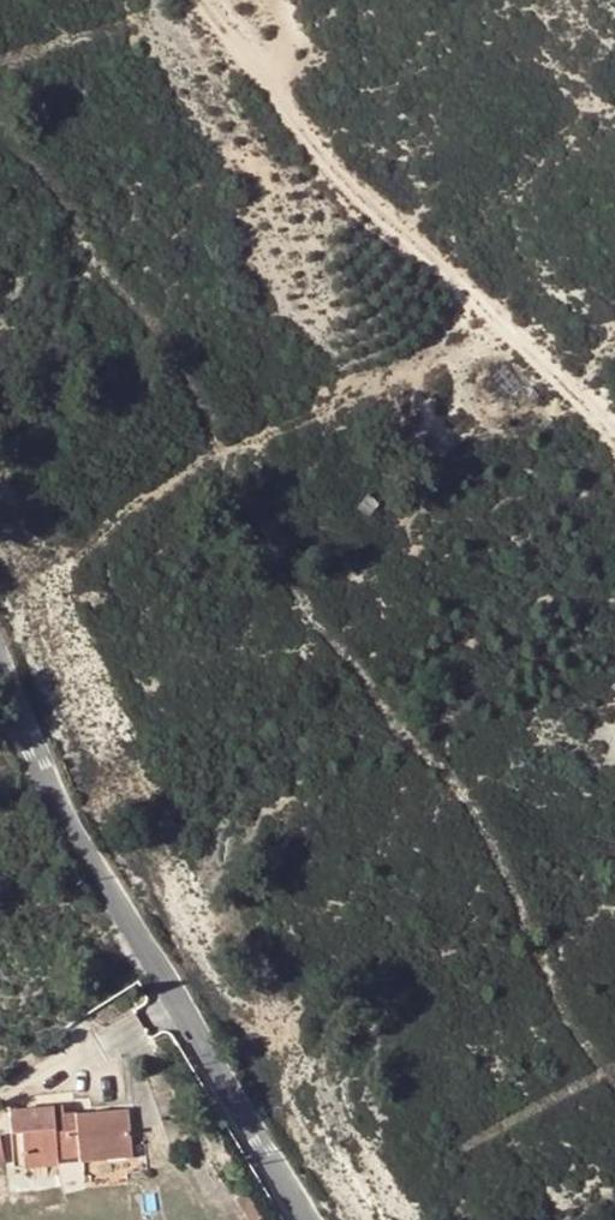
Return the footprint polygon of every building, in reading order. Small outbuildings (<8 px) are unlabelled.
[(66,1102),(53,1103),(53,1116),(66,1115),(66,1102)] [(53,1103),(7,1108),(10,1134),(22,1133),(25,1170),(59,1167),(57,1159),(79,1158),(79,1164),(134,1159),(130,1109),(66,1115),(53,1116),(53,1103)] [(234,1196),(243,1210),(257,1201),(249,1187),(234,1196)] [(257,1201),(243,1210),(250,1219),(256,1219),(264,1214),(257,1201)]
